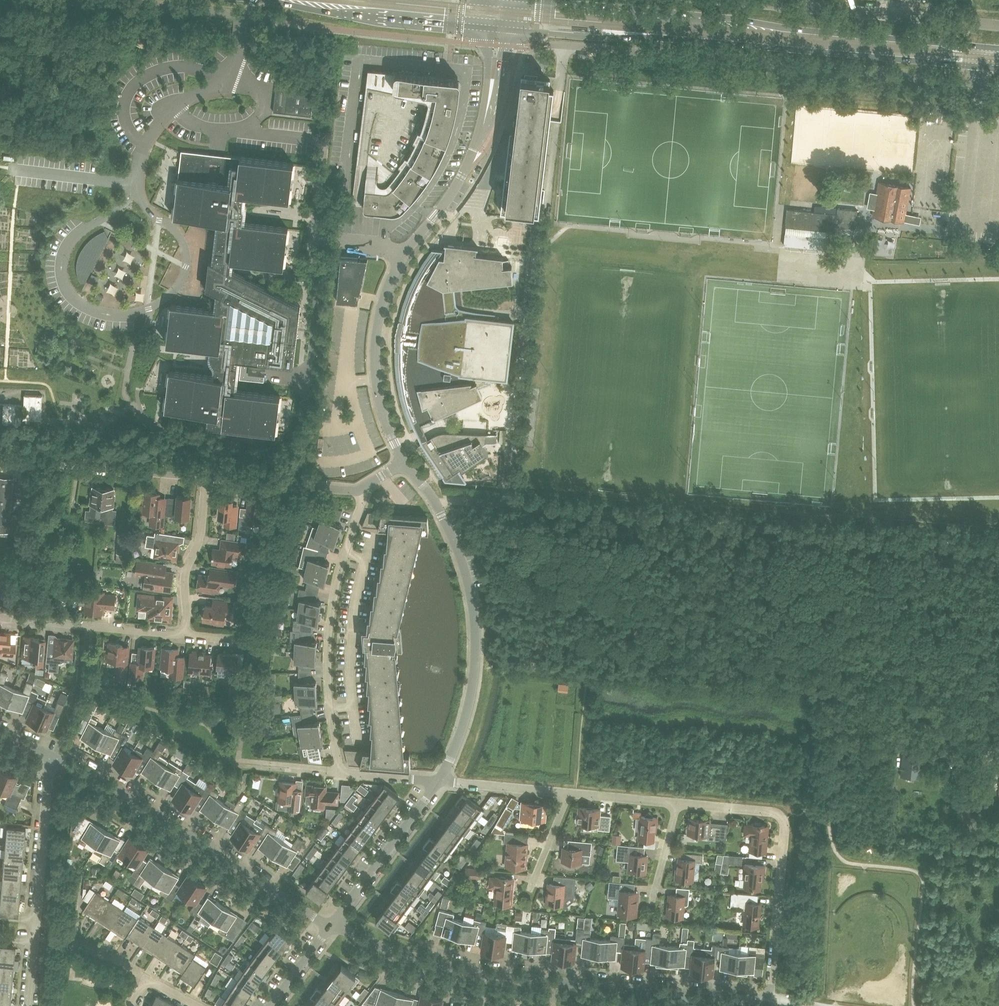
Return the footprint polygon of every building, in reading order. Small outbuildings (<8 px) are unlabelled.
[(351,206),(352,206),(364,207),(364,208),(364,209),(364,210),(365,210),(366,211),(367,212),(391,214),(393,214),(395,214),(397,213),(398,213),(400,212),(402,210),(403,209),(404,208),(411,201),(417,194),(422,187),(427,179),(432,172),(436,164),(440,157),(444,149),(447,141),(450,132),(453,124),(455,116),(457,108),(458,100),(459,94),(460,88),(461,82),(461,81),(460,80),(460,79),(459,79),(459,78),(371,70),(368,70),(368,71),(366,85),(351,206)] [(501,198),(501,199),(502,199),(502,204),(500,204),(502,204),(501,211),(524,214),(524,215),(525,213),(529,214),(529,215),(530,215),(530,214),(539,215),(554,90),(549,89),(550,80),(522,76),(515,131),(510,130),(508,145),(508,146),(509,146),(508,160),(506,160),(506,161),(507,161),(502,199),(501,198)] [(289,84),(277,83),(273,112),(311,116),(313,97),(288,94),(289,84)] [(249,360),(265,362),(293,365),(300,305),(230,270),(231,260),(284,266),(288,228),(243,222),(244,211),(244,209),(243,207),(243,205),(243,204),(244,196),(289,201),(294,163),(225,155),(225,156),(227,156),(224,184),(219,183),(203,181),(204,175),(206,175),(206,170),(204,169),(206,154),(209,154),(209,153),(181,150),(174,216),(219,222),(214,262),(209,260),(208,268),(206,287),(218,294),(216,310),(171,305),(167,343),(212,348),(211,356),(211,358),(212,360),(213,361),(214,363),(215,364),(216,366),(216,368),(215,376),(169,371),(165,409),(210,414),(209,425),(222,427),(276,433),(280,395),(235,390),(238,359),(242,359),(249,360)] [(905,221),(911,187),(910,187),(879,182),(877,194),(871,193),(869,201),(875,202),(873,215),(904,221),(905,221)] [(787,209),(786,227),(836,232),(837,226),(856,228),(857,210),(838,208),(837,213),(787,209)] [(105,230),(100,232),(97,234),(93,237),(90,240),(87,243),(85,245),(82,249),(80,254),(79,258),(78,263),(78,266),(78,271),(78,274),(79,278),(81,283),(85,283),(86,282),(108,237),(105,230)] [(827,236),(785,232),(784,245),(825,249),(827,236)] [(883,249),(895,254),(901,240),(889,235),(883,249)] [(491,382),(501,383),(501,379),(507,379),(513,322),(467,316),(465,311),(463,312),(460,313),(458,314),(452,315),(452,313),(449,288),(498,283),(497,277),(505,277),(504,268),(512,267),(512,266),(509,266),(508,260),(516,259),(520,259),(516,258),(503,260),(503,258),(504,258),(504,257),(476,254),(477,248),(478,248),(478,247),(457,244),(445,243),(444,244),(446,244),(445,250),(432,249),(432,250),(433,250),(431,253),(423,263),(415,277),(408,291),(403,306),(399,321),(402,322),(402,328),(401,329),(400,330),(399,331),(399,332),(398,333),(398,334),(398,335),(397,336),(397,337),(397,338),(398,340),(398,341),(399,342),(399,343),(400,344),(399,345),(399,351),(395,351),(395,364),(397,380),(400,395),(404,410),(411,428),(414,427),(414,428),(421,424),(476,399),(472,391),(485,385),(489,384),(490,383),(491,382)] [(341,256),(338,289),(337,301),(358,303),(368,259),(341,256)] [(118,283),(120,277),(127,279),(131,270),(121,266),(111,290),(119,293),(122,284),(118,283)] [(242,359),(240,378),(264,381),(264,375),(248,373),(249,360),(242,359)] [(42,395),(24,394),(24,406),(22,406),(22,405),(0,404),(0,423),(21,424),(21,416),(23,416),(23,419),(41,420),(42,395)] [(428,438),(421,443),(419,445),(441,478),(443,476),(446,480),(446,481),(465,483),(465,482),(458,471),(461,469),(462,471),(488,453),(483,445),(486,442),(496,442),(497,434),(448,432),(446,432),(444,432),(442,432),(440,433),(438,433),(436,434),(434,435),(432,436),(431,437),(429,438),(428,439),(428,438)] [(9,531),(14,479),(0,477),(0,531),(9,531)] [(85,517),(101,518),(104,488),(93,487),(94,487),(94,492),(92,492),(92,493),(92,496),(91,498),(90,509),(88,509),(86,509),(85,517)] [(114,489),(104,488),(101,518),(105,519),(115,520),(116,509),(113,509),(113,506),(114,500),(113,498),(114,495),(114,494),(113,494),(113,489),(114,489)] [(143,509),(143,510),(144,510),(144,511),(145,512),(146,512),(151,513),(151,516),(150,524),(163,526),(165,507),(166,498),(159,497),(159,493),(158,493),(157,493),(157,492),(156,492),(155,491),(154,491),(153,491),(152,492),(151,492),(151,493),(145,492),(144,504),(143,509)] [(175,516),(189,517),(191,496),(177,495),(177,503),(168,503),(166,515),(175,516)] [(232,505),(232,500),(230,500),(229,498),(226,498),(224,500),(220,499),(218,517),(225,518),(225,525),(236,526),(238,506),(232,505)] [(251,530),(252,522),(262,523),(264,503),(248,502),(247,517),(240,516),(239,528),(251,530)] [(343,510),(322,508),(318,517),(321,518),(317,528),(338,535),(342,525),(337,523),(342,510),(343,510)] [(347,758),(361,759),(360,765),(411,769),(409,754),(402,753),(403,747),(398,747),(400,740),(402,733),(397,733),(399,725),(401,718),(400,718),(396,718),(398,711),(400,704),(399,704),(395,703),(397,696),(399,689),(398,689),(394,689),(395,682),(396,682),(397,675),(393,674),(394,667),(395,667),(396,660),(398,652),(402,652),(401,630),(399,630),(399,622),(399,615),(398,615),(398,607),(402,607),(402,608),(402,600),(401,593),(405,593),(405,594),(406,593),(405,586),(404,579),(409,579),(409,572),(408,572),(408,565),(412,565),(413,565),(412,558),(411,550),(416,551),(415,544),(415,536),(419,537),(419,531),(429,532),(428,516),(376,512),(375,519),(365,518),(362,526),(396,529),(395,534),(393,533),(392,543),(390,543),(389,557),(386,557),(385,572),(383,571),(382,586),(380,586),(379,600),(376,600),(375,614),(373,614),(372,628),(370,628),(369,633),(364,633),(365,644),(368,644),(368,649),(370,650),(369,664),(371,664),(370,678),(373,679),(371,693),(374,693),(373,708),(375,708),(374,722),(376,722),(375,737),(377,737),(377,747),(379,747),(379,751),(345,749),(347,758)] [(78,514),(68,513),(66,530),(76,531),(78,514)] [(338,535),(317,528),(314,538),(318,539),(315,549),(327,552),(330,543),(335,545),(337,538),(338,535)] [(174,543),(172,541),(171,541),(172,535),(175,536),(175,535),(159,532),(158,536),(147,534),(146,544),(157,546),(156,555),(157,556),(157,557),(164,558),(164,557),(176,558),(177,551),(178,551),(179,544),(174,543)] [(117,553),(116,562),(123,563),(125,553),(125,552),(132,552),(133,542),(125,541),(126,535),(119,534),(117,553)] [(237,559),(238,554),(245,555),(247,542),(222,538),(221,550),(214,549),(212,556),(213,556),(212,563),(231,566),(233,558),(237,559)] [(325,561),(327,552),(315,549),(312,559),(308,558),(306,568),(327,573),(330,563),(325,561)] [(150,577),(148,587),(170,591),(173,572),(165,571),(166,564),(153,563),(138,560),(137,568),(136,575),(143,576),(150,577)] [(327,573),(306,568),(303,578),(308,579),(306,589),(318,592),(320,582),(325,583),(327,576),(326,576),(327,573)] [(210,569),(209,576),(200,574),(197,588),(204,589),(204,591),(211,592),(212,590),(219,591),(219,585),(221,584),(235,586),(237,573),(210,569)] [(298,609),(320,612),(321,602),(316,601),(318,592),(306,589),(304,599),(300,599),(298,609)] [(86,604),(86,612),(102,613),(102,607),(114,608),(116,595),(104,594),(104,592),(87,591),(87,597),(85,598),(84,603),(86,604)] [(171,608),(171,605),(172,598),(149,596),(149,595),(139,594),(138,609),(150,610),(150,619),(158,620),(158,618),(170,619),(170,616),(172,616),(172,608),(171,608)] [(11,595),(9,607),(17,608),(17,609),(21,609),(22,599),(19,598),(19,596),(11,595)] [(213,599),(212,606),(205,605),(205,606),(203,607),(202,612),(204,613),(203,619),(215,620),(214,623),(224,625),(225,615),(230,616),(232,615),(233,602),(213,599)] [(300,631),(313,632),(313,622),(319,623),(320,616),(319,616),(320,612),(298,609),(297,620),(301,620),(300,631)] [(313,632),(300,631),(299,641),(295,640),(295,651),(316,652),(317,641),(312,641),(313,632)] [(15,644),(9,643),(10,633),(0,632),(0,647),(2,647),(1,654),(14,655),(15,644)] [(44,641),(38,640),(38,637),(24,636),(22,657),(32,657),(31,664),(42,665),(44,641)] [(73,639),(58,638),(58,642),(54,644),(47,644),(46,662),(49,662),(48,670),(58,671),(59,662),(60,662),(62,662),(63,661),(64,660),(65,658),(71,659),(73,639)] [(123,646),(123,644),(109,643),(108,650),(107,650),(106,658),(107,658),(107,660),(116,661),(115,668),(116,668),(116,678),(126,679),(129,647),(123,646)] [(140,646),(139,653),(138,663),(131,662),(130,677),(143,678),(144,668),(146,666),(153,667),(155,647),(140,646)] [(182,677),(184,660),(184,657),(178,656),(178,649),(172,649),(171,647),(166,647),(165,648),(163,648),(161,668),(167,668),(167,670),(168,672),(171,672),(170,676),(182,677)] [(191,653),(189,672),(209,674),(211,655),(205,654),(205,652),(193,651),(193,653),(191,653)] [(316,655),(316,652),(295,651),(294,662),(298,662),(299,672),(311,672),(311,662),(316,663),(317,655),(316,655)] [(242,666),(237,665),(238,655),(219,653),(218,667),(218,674),(232,675),(234,675),(233,680),(240,681),(242,666)] [(6,705),(13,688),(3,684),(8,674),(1,671),(0,673),(0,703),(6,705)] [(36,675),(30,672),(27,681),(33,683),(36,675)] [(295,693),(317,692),(316,681),(311,681),(311,672),(299,672),(299,682),(294,682),(295,693)] [(269,673),(267,682),(276,682),(276,673),(269,673)] [(37,677),(34,683),(42,687),(45,681),(37,677)] [(25,704),(31,690),(33,684),(26,681),(22,692),(13,688),(6,705),(22,712),(25,704)] [(38,693),(31,690),(25,704),(32,707),(26,720),(36,724),(43,707),(34,703),(38,693)] [(300,703),(301,714),(314,712),(312,703),(318,702),(317,695),(317,692),(295,693),(296,704),(300,703)] [(43,707),(36,724),(46,729),(53,714),(59,716),(64,704),(57,701),(53,712),(43,707)] [(298,724),(300,735),(321,731),(320,721),(315,722),(314,712),(301,714),(292,715),(293,725),(298,724)] [(81,737),(96,746),(104,729),(95,724),(98,720),(91,717),(81,737)] [(120,724),(117,730),(122,732),(125,726),(120,724)] [(113,734),(104,729),(96,746),(111,754),(116,745),(122,733),(115,730),(113,734)] [(322,735),(321,731),(300,735),(301,745),(306,745),(309,761),(323,762),(322,758),(321,758),(318,743),(323,742),(322,735)] [(129,737),(122,733),(116,745),(122,748),(114,762),(123,768),(135,748),(126,743),(129,737)] [(141,743),(149,745),(151,738),(143,736),(141,743)] [(142,771),(156,780),(166,765),(157,759),(163,750),(157,746),(154,752),(147,762),(142,771)] [(917,778),(919,762),(921,749),(904,747),(903,765),(901,776),(904,776),(917,778)] [(141,759),(147,762),(154,752),(147,748),(144,753),(135,748),(123,768),(133,773),(141,759)] [(169,761),(166,765),(156,780),(171,790),(177,781),(183,770),(169,761)] [(183,770),(177,781),(182,784),(173,798),(182,804),(192,789),(196,783),(188,777),(190,774),(183,770)] [(14,783),(17,777),(6,772),(0,787),(0,789),(9,793),(4,804),(16,808),(21,797),(24,798),(30,785),(21,781),(18,784),(14,783)] [(222,777),(219,782),(224,785),(227,780),(222,777)] [(288,809),(290,810),(300,811),(302,793),(302,790),(295,789),(296,783),(281,781),(280,787),(278,787),(276,788),(276,792),(278,794),(280,794),(279,801),(278,808),(288,809)] [(196,783),(192,789),(182,804),(192,810),(200,797),(206,800),(213,789),(207,785),(205,788),(196,783)] [(315,783),(315,784),(314,784),(313,785),(307,785),(306,795),(307,795),(306,797),(312,798),(312,805),(314,806),(314,809),(321,809),(322,806),(325,807),(325,802),(338,804),(339,792),(326,791),(327,785),(322,785),(322,783),(315,783)] [(342,784),(341,800),(345,800),(355,787),(350,786),(350,784),(342,784)] [(385,786),(378,794),(392,804),(398,796),(399,795),(385,785),(384,785),(385,786)] [(213,789),(206,800),(200,809),(215,818),(225,803),(216,797),(219,793),(213,789)] [(244,794),(241,800),(245,803),(249,797),(244,794)] [(385,813),(392,804),(378,794),(372,803),(385,813)] [(462,794),(456,803),(461,807),(461,806),(474,817),(478,819),(485,811),(462,794)] [(233,808),(225,803),(215,818),(229,828),(235,819),(242,808),(246,803),(245,803),(241,800),(240,799),(233,808)] [(521,818),(529,819),(529,822),(540,823),(540,820),(545,820),(546,804),(523,802),(521,818)] [(365,811),(379,821),(385,813),(372,803),(365,811)] [(972,805),(958,803),(956,819),(969,821),(972,805)] [(461,806),(461,807),(455,815),(468,825),(474,817),(461,806)] [(496,824),(503,828),(513,811),(506,807),(496,824)] [(609,830),(611,816),(600,815),(600,809),(579,807),(578,815),(576,814),(576,821),(578,821),(578,823),(599,825),(598,829),(609,830)] [(242,808),(235,819),(240,822),(231,836),(240,842),(251,827),(246,824),(249,820),(244,817),(248,812),(242,808)] [(365,811),(359,820),(372,830),(379,821),(365,811)] [(489,820),(485,824),(485,825),(489,828),(490,828),(494,822),(497,816),(493,813),(489,820)] [(639,839),(644,840),(654,841),(654,831),(656,831),(657,817),(653,817),(653,815),(651,814),(647,813),(646,815),(645,816),(641,816),(639,839)] [(471,828),(468,825),(455,815),(448,824),(461,834),(465,836),(471,828)] [(720,840),(720,834),(721,826),(710,825),(710,819),(689,817),(688,825),(687,825),(686,826),(686,831),(687,832),(688,832),(688,833),(708,835),(708,839),(720,840)] [(372,830),(359,820),(352,829),(366,838),(372,830)] [(91,822),(88,827),(82,823),(76,834),(82,837),(79,841),(85,845),(88,841),(96,846),(106,830),(91,822)] [(768,826),(761,825),(760,824),(756,823),(755,825),(752,824),(752,825),(745,825),(745,834),(751,835),(750,850),(766,852),(768,826)] [(259,835),(264,838),(271,827),(265,824),(259,833),(251,827),(240,842),(250,849),(259,835)] [(442,832),(455,842),(461,834),(448,824),(442,832)] [(3,837),(24,839),(25,828),(4,826),(3,837)] [(275,835),(277,831),(271,827),(264,838),(258,847),(273,856),(283,841),(275,835)] [(352,829),(346,837),(359,847),(366,838),(352,829)] [(121,839),(106,830),(96,846),(93,851),(102,857),(99,861),(105,864),(108,859),(115,848),(116,848),(121,839)] [(442,832),(435,841),(448,851),(455,842),(442,832)] [(620,834),(612,833),(611,843),(619,844),(620,834)] [(528,844),(527,844),(527,836),(505,834),(504,842),(508,843),(505,866),(517,867),(518,869),(522,869),(524,868),(526,868),(527,858),(525,858),(526,854),(527,854),(528,844)] [(24,839),(3,837),(2,847),(23,849),(24,839)] [(120,853),(129,859),(139,843),(129,837),(121,851),(116,848),(115,848),(108,859),(114,862),(120,853)] [(288,866),(295,854),(304,841),(298,837),(292,847),(283,841),(273,856),(288,866)] [(359,847),(346,837),(339,846),(353,856),(359,847)] [(435,841),(430,837),(423,846),(428,850),(429,850),(442,860),(448,851),(435,841)] [(568,864),(575,864),(575,862),(582,863),(582,854),(591,855),(592,842),(572,840),(571,848),(563,847),(562,861),(568,862),(568,864)] [(139,843),(129,859),(138,864),(132,874),(137,877),(138,877),(145,867),(144,866),(148,861),(143,858),(148,849),(139,843)] [(648,855),(644,855),(634,854),(635,846),(609,843),(608,846),(617,847),(617,853),(620,853),(619,860),(629,861),(628,871),(646,873),(648,855)] [(599,845),(596,851),(602,855),(606,849),(599,845)] [(346,864),(353,856),(339,846),(333,854),(346,864)] [(3,858),(23,860),(23,849),(2,847),(2,848),(4,848),(3,858)] [(429,850),(428,850),(422,858),(435,868),(442,860),(429,850)] [(676,870),(675,879),(693,880),(698,881),(700,862),(702,862),(703,854),(692,853),(691,859),(681,858),(679,858),(678,864),(677,864),(676,870)] [(326,863),(340,873),(346,864),(333,854),(326,863)] [(729,854),(728,863),(742,864),(743,856),(729,854)] [(2,868),(22,870),(23,860),(3,858),(2,868)] [(138,877),(137,877),(134,883),(140,887),(146,877),(155,883),(165,867),(150,858),(148,861),(144,866),(145,867),(138,877)] [(416,867),(429,877),(435,868),(422,858),(416,867)] [(297,868),(301,871),(305,866),(301,863),(297,868)] [(333,882),(340,873),(326,863),(320,872),(333,882)] [(760,889),(761,880),(763,880),(765,866),(745,864),(744,878),(746,879),(745,887),(753,888),(753,890),(760,891),(760,889)] [(179,877),(165,867),(155,883),(163,888),(160,892),(166,896),(174,884),(175,884),(179,877)] [(429,877),(416,867),(409,876),(422,886),(429,877)] [(2,879),(21,881),(22,870),(2,868),(2,879)] [(482,869),(466,868),(465,876),(481,877),(482,869)] [(320,872),(313,880),(327,890),(333,882),(320,872)] [(180,887),(175,884),(174,884),(166,896),(172,900),(178,891),(187,897),(197,881),(188,875),(180,887)] [(425,888),(422,886),(409,876),(403,884),(416,894),(419,896),(425,888)] [(498,878),(491,877),(490,887),(497,887),(495,903),(511,905),(512,892),(511,892),(511,888),(513,889),(514,879),(506,878),(505,877),(501,876),(500,877),(498,877),(498,878)] [(576,878),(562,876),(561,883),(560,884),(550,883),(549,892),(547,892),(546,903),(551,904),(552,906),(556,906),(558,905),(563,905),(564,897),(568,893),(572,894),(573,886),(575,886),(576,878)] [(20,891),(21,881),(2,879),(1,889),(0,889),(20,891)] [(106,880),(103,884),(110,888),(113,884),(106,880)] [(327,890),(313,880),(307,889),(307,888),(306,889),(320,900),(321,899),(320,899),(327,890)] [(409,903),(416,894),(403,884),(398,880),(391,889),(396,893),(409,903)] [(203,905),(197,901),(206,887),(197,881),(187,897),(196,902),(190,912),(196,915),(196,916),(203,905)] [(595,886),(591,881),(586,885),(590,890),(595,886)] [(618,914),(636,915),(638,892),(625,890),(626,882),(620,882),(612,881),(609,881),(608,897),(620,898),(618,914)] [(688,904),(690,888),(677,887),(676,895),(669,894),(667,916),(683,918),(684,905),(687,905),(688,904)] [(139,888),(136,892),(144,898),(147,894),(139,888)] [(0,889),(0,900),(19,902),(20,891),(0,889)] [(119,889),(116,893),(122,897),(125,892),(119,889)] [(83,911),(97,920),(110,900),(96,891),(83,911)] [(744,925),(748,925),(749,927),(753,928),(754,926),(758,926),(760,912),(761,903),(757,903),(757,895),(732,892),(730,908),(745,909),(744,925)] [(396,893),(390,901),(403,911),(409,903),(396,893)] [(209,926),(213,921),(223,906),(208,896),(203,905),(196,916),(196,915),(190,924),(195,928),(197,924),(198,925),(201,920),(209,926)] [(8,912),(18,913),(19,902),(0,900),(0,914),(8,914),(8,912)] [(124,910),(110,900),(97,920),(111,929),(124,910)] [(403,911),(390,901),(383,910),(396,920),(403,911)] [(219,930),(225,934),(234,941),(242,929),(232,923),(237,915),(223,906),(213,921),(221,926),(219,930)] [(160,913),(153,909),(150,913),(157,918),(160,913)] [(111,929),(125,939),(140,917),(139,917),(138,919),(124,910),(111,929)] [(383,910),(377,918),(376,918),(376,919),(390,929),(394,931),(400,923),(396,920),(383,910)] [(441,934),(458,939),(463,921),(453,918),(454,914),(440,910),(436,923),(444,925),(441,934)] [(519,910),(518,918),(525,920),(527,912),(519,910)] [(168,919),(162,915),(159,919),(165,923),(168,919)] [(154,926),(140,917),(125,939),(126,939),(127,936),(141,945),(154,926)] [(473,923),(463,921),(458,939),(475,943),(478,933),(477,933),(481,920),(474,919),(473,923)] [(481,950),(492,952),(495,934),(485,932),(487,921),(481,920),(477,933),(478,933),(484,934),(481,950)] [(248,926),(252,929),(256,924),(252,921),(248,926)] [(409,929),(413,924),(409,921),(405,926),(409,929)] [(256,924),(252,929),(256,932),(260,927),(256,924)] [(413,924),(409,929),(413,932),(417,927),(413,924)] [(513,938),(515,926),(507,925),(506,935),(495,934),(492,952),(503,954),(505,941),(513,942),(513,938)] [(168,935),(154,926),(141,945),(155,954),(168,935)] [(278,927),(271,936),(284,946),(291,938),(292,938),(278,926),(277,927),(278,927)] [(529,950),(531,932),(521,931),(522,926),(515,926),(513,938),(513,942),(512,949),(529,950)] [(531,932),(529,950),(547,952),(548,942),(547,942),(549,929),(542,928),(541,933),(531,932)] [(576,945),(582,945),(583,945),(584,932),(585,929),(577,928),(576,943),(565,942),(563,960),(574,961),(576,945)] [(714,928),(713,938),(723,939),(724,929),(714,928)] [(179,934),(184,937),(186,938),(189,933),(183,929),(179,934)] [(552,959),(563,960),(565,942),(555,941),(556,930),(549,929),(547,942),(548,942),(554,942),(552,959)] [(591,933),(584,932),(583,945),(582,945),(581,955),(599,957),(600,939),(590,938),(591,933)] [(168,935),(155,954),(169,964),(182,945),(175,940),(176,938),(169,933),(168,935)] [(194,937),(189,933),(186,938),(191,942),(194,937)] [(654,933),(653,939),(652,952),(651,962),(668,964),(670,946),(660,945),(661,933),(654,933)] [(600,939),(599,957),(616,959),(617,951),(616,951),(618,936),(611,935),(611,940),(600,939)] [(264,944),(277,954),(284,946),(271,936),(264,944)] [(622,966),(633,967),(634,949),(624,948),(625,936),(618,936),(616,951),(617,951),(623,951),(622,966)] [(646,938),(646,941),(635,940),(634,949),(633,967),(644,968),(645,951),(652,952),(653,939),(646,938)] [(687,939),(687,943),(686,955),(692,956),(691,972),(702,974),(704,950),(704,949),(694,948),(695,939),(687,939)] [(685,966),(686,955),(687,943),(680,942),(680,947),(670,946),(668,964),(685,966)] [(14,959),(15,948),(6,948),(6,945),(0,944),(0,958),(14,959)] [(264,944),(257,953),(271,963),(277,954),(264,944)] [(180,977),(196,954),(182,945),(169,964),(183,973),(180,977)] [(712,950),(704,950),(702,974),(713,975),(715,958),(721,959),(722,946),(712,945),(712,950)] [(720,969),(737,971),(739,953),(729,952),(729,947),(722,946),(721,959),(720,969)] [(763,968),(765,953),(756,952),(757,949),(750,949),(749,954),(739,953),(737,971),(754,972),(755,967),(763,968)] [(217,966),(219,963),(223,956),(216,951),(210,961),(217,966)] [(257,953),(251,962),(264,972),(271,963),(257,953)] [(196,954),(180,977),(195,987),(207,967),(193,958),(196,954)] [(14,959),(0,958),(0,969),(13,970),(14,959)] [(258,980),(264,972),(251,962),(244,971),(258,980)] [(342,965),(336,974),(349,984),(356,975),(342,964),(341,965),(342,965)] [(13,970),(0,969),(0,979),(12,980),(13,970)] [(252,989),(258,980),(244,971),(238,980),(252,989)] [(329,982),(345,995),(352,986),(349,984),(336,974),(329,982)] [(0,979),(0,990),(11,991),(12,980),(0,979)] [(238,980),(232,989),(246,998),(252,989),(238,980)] [(338,1003),(345,995),(329,982),(322,991),(335,1001),(338,1003)] [(316,1000),(324,1005),(336,1005),(338,1003),(335,1001),(322,991),(317,987),(311,996),(316,1000)] [(365,987),(361,993),(365,996),(369,991),(365,987)] [(397,993),(381,988),(375,1005),(393,1005),(397,993)] [(226,999),(238,1005),(241,1005),(246,998),(232,989),(226,999)] [(10,1001),(11,991),(0,990),(0,1000),(10,1001)] [(414,999),(397,993),(393,1005),(412,1005),(414,999)] [(432,997),(422,994),(419,1005),(430,1005),(432,997)] [(151,1005),(178,1005),(174,1004),(159,996),(157,995),(151,1005)] [(430,1005),(442,1005),(443,1000),(432,997),(430,1005)]
